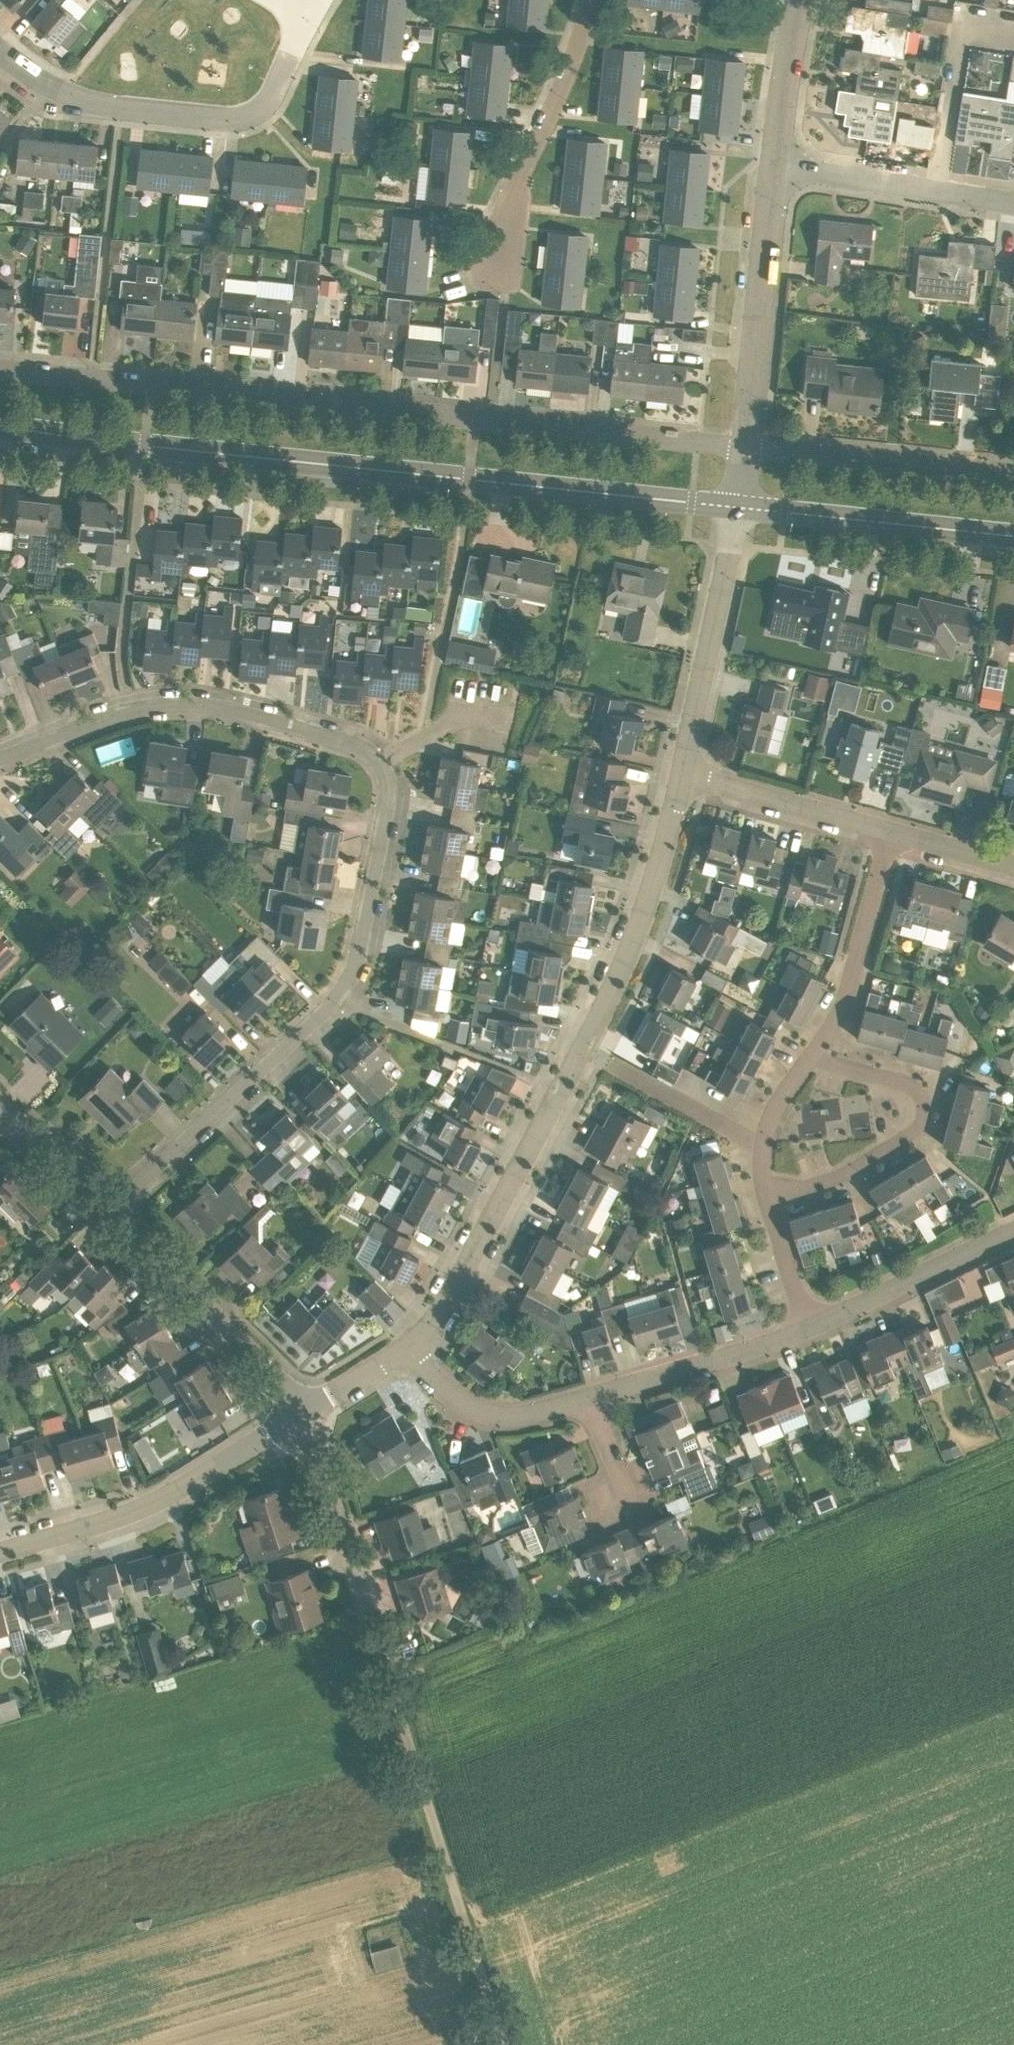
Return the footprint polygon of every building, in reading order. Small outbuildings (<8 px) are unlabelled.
[(23,0),(0,0),(0,1),(12,12),(23,0)] [(86,31),(89,28),(62,4),(66,0),(37,0),(25,14),(34,23),(32,25),(57,45),(58,44),(68,53),(86,31)] [(368,20),(406,24),(408,0),(371,0),(368,20)] [(548,0),(512,0),(509,25),(545,29),(548,0)] [(664,7),(699,11),(700,0),(665,0),(664,7)] [(911,14),(914,2),(902,0),(867,0),(865,7),(908,14),(911,15),(911,14)] [(916,15),(924,16),(924,17),(928,17),(930,4),(930,3),(919,1),(917,12),(916,15)] [(930,4),(928,17),(948,20),(952,21),(954,9),(930,4)] [(906,28),(908,14),(865,7),(853,5),(849,27),(865,30),(862,50),(881,53),(904,58),(909,31),(907,28),(906,28)] [(485,22),(495,24),(496,13),(487,11),(485,22)] [(946,37),(948,20),(928,17),(924,17),(921,33),(946,37)] [(402,60),(405,26),(406,24),(368,20),(364,56),(402,60)] [(680,32),(674,20),(663,26),(669,37),(680,32)] [(421,27),(419,40),(432,41),(433,29),(421,27)] [(513,46),(493,43),(476,41),(472,77),(509,81),(513,46)] [(644,51),(627,49),(607,47),(604,83),(640,86),(644,51)] [(881,53),(862,50),(847,47),(843,69),(859,72),(855,92),(898,100),(903,71),(879,66),(881,53)] [(972,51),(971,62),(982,64),(984,52),(972,51)] [(445,59),(451,68),(458,64),(451,55),(445,59)] [(661,55),(660,68),(670,69),(672,56),(661,55)] [(689,71),(690,59),(679,58),(677,70),(689,71)] [(705,94),(741,97),(744,62),(709,58),(705,94)] [(941,64),(922,60),(916,60),(915,72),(939,76),(941,64)] [(318,111),(355,115),(356,105),(359,80),(342,78),(322,76),(318,111)] [(505,116),(509,81),(472,77),(468,112),(505,116)] [(636,122),(640,86),(604,83),(600,118),(636,122)] [(898,100),(855,92),(840,90),(836,111),(852,114),(849,135),(890,142),(898,100)] [(737,132),(741,97),(705,94),(701,129),(737,132)] [(1013,138),(1013,102),(963,94),(956,142),(972,145),(973,139),(993,142),(991,154),(1012,158),(1013,146),(1013,141),(1013,138)] [(935,106),(915,102),(909,101),(908,115),(916,116),(915,126),(935,130),(936,118),(933,117),(935,106)] [(357,104),(356,114),(365,115),(366,105),(357,104)] [(351,150),(354,124),(355,115),(318,111),(314,146),(351,150)] [(8,119),(0,112),(0,129),(8,119)] [(671,114),(670,126),(679,127),(680,115),(671,114)] [(356,115),(355,124),(367,125),(368,116),(356,115)] [(401,121),(398,141),(415,143),(417,123),(401,121)] [(472,133),(452,130),(436,129),(432,164),(468,168),(472,133)] [(37,174),(41,139),(22,137),(18,172),(37,174)] [(56,176),(60,141),(41,139),(37,174),(56,176)] [(607,143),(590,141),(570,139),(566,174),(604,178),(607,143)] [(67,177),(75,177),(79,143),(60,141),(56,176),(67,177)] [(94,179),(96,165),(98,145),(79,143),(75,177),(94,179)] [(174,190),(178,154),(142,150),(138,186),(174,190)] [(709,154),(689,151),(672,150),(668,185),(705,189),(709,154)] [(209,194),(211,177),(213,157),(178,154),(174,190),(209,194)] [(272,163),(237,160),(233,197),(260,199),(268,200),(272,163)] [(395,183),(396,177),(409,178),(411,162),(398,161),(385,160),(383,182),(395,183)] [(627,175),(628,163),(615,162),(614,174),(627,175)] [(655,164),(639,162),(638,178),(653,180),(655,164)] [(303,204),(305,187),(307,167),(272,163),(268,200),(277,201),(303,204)] [(465,203),(468,168),(432,164),(428,199),(465,203)] [(600,213),(604,178),(566,174),(563,209),(600,213)] [(604,178),(603,186),(613,187),(614,179),(604,178)] [(701,224),(705,189),(668,185),(665,220),(701,224)] [(75,188),(74,196),(83,196),(84,196),(85,189),(75,188)] [(24,206),(35,207),(36,192),(26,190),(24,206)] [(44,208),(46,193),(36,192),(35,207),(44,208)] [(123,213),(137,215),(139,196),(125,194),(123,213)] [(73,211),(74,196),(64,195),(63,210),(73,211)] [(81,212),(83,196),(74,196),(73,211),(81,212)] [(276,211),(277,201),(268,200),(267,210),(276,211)] [(647,218),(648,206),(638,205),(636,216),(647,218)] [(34,219),(35,207),(24,206),(23,217),(34,219)] [(629,216),(629,206),(621,206),(620,216),(629,216)] [(72,225),(80,225),(81,212),(73,211),(72,225)] [(396,216),(393,242),(392,251),(428,255),(432,220),(412,218),(396,216)] [(869,259),(870,246),(872,226),(822,220),(817,279),(840,282),(843,257),(869,259)] [(353,239),(355,223),(342,222),(340,238),(353,239)] [(250,246),(252,228),(235,226),(233,244),(250,246)] [(211,230),(197,229),(195,243),(210,245),(211,230)] [(23,246),(30,251),(38,240),(26,232),(18,243),(23,246)] [(588,236),(571,234),(552,232),(548,268),(585,271),(588,236)] [(65,283),(64,292),(48,290),(44,323),(77,326),(81,295),(96,297),(102,235),(81,233),(80,240),(79,253),(78,259),(75,284),(65,283)] [(636,251),(638,236),(626,235),(625,249),(636,251)] [(113,236),(110,262),(122,263),(124,237),(113,236)] [(976,243),(976,242),(958,240),(956,257),(920,253),(919,265),(916,293),(970,299),(974,267),(994,269),(997,245),(976,243)] [(383,250),(392,251),(393,242),(384,241),(383,250)] [(699,248),(679,246),(662,244),(658,279),(695,283),(699,248)] [(212,273),(214,249),(203,248),(200,272),(212,273)] [(344,249),(332,248),(331,261),(343,262),(344,249)] [(256,308),(259,281),(227,277),(229,251),(214,249),(212,273),(210,294),(222,295),(217,341),(252,345),(256,308)] [(425,290),(428,255),(392,251),(388,286),(425,290)] [(304,307),(307,283),(309,260),(298,258),(292,306),(304,307)] [(309,260),(307,283),(318,285),(321,261),(309,260)] [(581,307),(585,271),(548,268),(544,303),(581,307)] [(612,278),(602,272),(598,279),(607,285),(612,278)] [(322,279),(322,294),(338,295),(338,280),(322,279)] [(625,279),(624,292),(634,293),(635,280),(625,279)] [(691,319),(695,283),(658,279),(658,280),(657,288),(654,315),(691,319)] [(158,335),(162,298),(158,298),(158,294),(162,294),(163,288),(130,284),(129,294),(126,294),(123,331),(158,335)] [(16,287),(0,285),(0,318),(12,319),(16,287)] [(388,297),(386,321),(385,323),(398,324),(400,298),(388,297)] [(483,345),(495,347),(500,298),(488,297),(483,345)] [(193,338),(197,302),(162,298),(158,335),(193,338)] [(398,324),(409,326),(412,299),(400,298),(398,324)] [(291,312),(256,308),(252,345),(287,348),(291,312)] [(523,335),(525,311),(513,310),(508,357),(519,358),(523,335)] [(381,370),(383,346),(385,323),(386,321),(351,317),(350,330),(349,330),(345,367),(381,370)] [(608,320),(596,319),(594,343),(605,344),(608,320)] [(650,362),(652,344),(618,341),(620,321),(608,320),(605,344),(617,345),(612,394),(646,398),(650,362)] [(1007,322),(990,321),(989,338),(1006,339),(1007,322)] [(345,367),(349,330),(314,326),(310,363),(345,367)] [(655,327),(654,339),(666,340),(667,327),(655,327)] [(977,327),(976,337),(987,338),(987,328),(977,327)] [(708,330),(688,328),(684,328),(683,339),(707,342),(708,330)] [(479,344),(474,344),(475,332),(452,330),(451,342),(444,341),(440,376),(475,380),(479,344)] [(915,338),(918,345),(926,341),(923,335),(915,338)] [(440,376),(444,341),(408,337),(407,349),(405,373),(440,376)] [(556,353),(541,351),(521,349),(517,384),(553,388),(556,353)] [(588,392),(590,372),(591,356),(556,353),(553,388),(588,392)] [(829,408),(878,413),(883,367),(836,362),(837,357),(810,354),(805,395),(806,395),(807,387),(831,389),(829,408)] [(981,371),(982,364),(933,358),(930,386),(933,386),(930,418),(958,421),(961,389),(979,391),(977,406),(999,408),(1003,373),(981,371)] [(686,366),(666,364),(650,362),(646,398),(682,402),(686,366)] [(47,524),(47,521),(50,502),(21,498),(17,528),(33,530),(29,569),(37,570),(36,585),(54,587),(55,573),(56,573),(61,525),(47,524)] [(126,565),(129,538),(114,537),(117,507),(105,506),(105,503),(85,501),(81,539),(99,541),(96,562),(126,565)] [(220,556),(239,558),(243,518),(215,515),(214,525),(209,566),(211,566),(211,567),(223,568),(223,566),(219,565),(220,556)] [(209,566),(214,525),(186,522),(185,532),(181,573),(190,574),(191,564),(209,566)] [(339,568),(341,548),(343,528),(314,525),(313,535),(309,576),(317,576),(318,566),(339,568)] [(181,573),(185,532),(158,529),(153,579),(161,580),(162,571),(181,573)] [(309,576),(313,535),(286,532),(285,542),(281,583),(289,584),(290,574),(309,576)] [(418,576),(438,578),(442,538),(414,536),(413,545),(409,586),(417,586),(418,576)] [(281,583),(285,542),(257,539),(252,590),(261,591),(262,581),(281,583)] [(409,586),(413,545),(385,543),(384,553),(380,593),(389,594),(390,584),(409,586)] [(380,593),(384,553),(357,550),(355,565),(354,581),(352,600),(360,601),(361,591),(380,593)] [(492,554),(485,587),(500,591),(499,595),(500,600),(503,605),(509,606),(514,603),(517,599),(518,594),(547,601),(556,563),(535,559),(534,563),(492,554)] [(138,562),(137,575),(152,576),(154,563),(138,562)] [(623,636),(632,638),(651,642),(665,579),(633,572),(634,566),(616,563),(607,608),(628,612),(623,636)] [(346,580),(354,581),(355,565),(348,565),(346,580)] [(71,587),(74,583),(74,578),(69,573),(63,574),(60,578),(61,584),(64,587),(71,587)] [(1,581),(0,583),(0,596),(4,599),(12,588),(1,581)] [(313,584),(312,593),(321,594),(322,585),(313,584)] [(836,648),(844,612),(849,592),(817,585),(816,592),(780,584),(774,608),(796,613),(792,633),(804,636),(803,641),(836,648)] [(281,601),(295,601),(296,591),(281,590),(281,601)] [(230,602),(239,603),(240,592),(232,591),(230,602)] [(257,594),(244,592),(243,606),(255,607),(257,594)] [(193,596),(192,609),(204,610),(205,597),(193,596)] [(122,602),(102,599),(90,598),(88,610),(106,613),(105,624),(119,625),(122,602)] [(966,641),(967,635),(972,615),(950,610),(951,605),(923,598),(921,609),(899,604),(890,644),(952,658),(957,639),(966,641)] [(1,618),(15,612),(10,600),(0,601),(0,617),(1,618)] [(326,600),(325,610),(337,611),(338,601),(326,600)] [(149,603),(136,602),(135,615),(148,616),(148,613),(149,603)] [(291,615),(302,616),(303,604),(292,603),(291,615)] [(229,657),(234,605),(225,604),(225,615),(205,613),(204,624),(205,624),(202,654),(229,657)] [(368,616),(379,616),(379,606),(369,605),(368,616)] [(419,607),(418,619),(432,620),(433,609),(419,607)] [(271,616),(260,615),(258,627),(270,629),(270,626),(271,616)] [(297,664),(325,666),(330,616),(321,615),(320,626),(301,624),(297,664)] [(173,661),(177,621),(176,631),(148,628),(144,668),(172,671),(173,661)] [(205,624),(204,624),(177,621),(173,661),(201,664),(202,654),(205,624)] [(426,635),(427,633),(427,622),(416,621),(415,634),(426,635)] [(296,674),(297,664),(301,624),(292,623),(291,632),(273,631),(269,671),(296,674)] [(391,625),(386,625),(384,641),(395,643),(397,626),(396,626),(391,625)] [(269,671),(273,631),(265,630),(264,639),(243,637),(239,678),(268,681),(269,671)] [(73,683),(61,653),(46,660),(38,640),(24,646),(18,631),(7,635),(6,632),(5,632),(12,650),(21,671),(24,677),(38,672),(47,693),(73,683)] [(21,671),(12,650),(5,632),(0,635),(0,691),(11,687),(7,676),(21,671)] [(101,651),(94,632),(59,646),(62,653),(61,653),(73,683),(99,672),(92,654),(101,651)] [(366,637),(356,636),(355,649),(364,650),(366,637)] [(379,652),(380,638),(368,637),(367,651),(379,652)] [(419,688),(425,638),(415,637),(414,647),(395,645),(394,654),(395,654),(392,685),(419,688)] [(448,641),(444,661),(468,666),(472,646),(448,641)] [(395,654),(394,654),(367,651),(365,662),(367,662),(363,693),(391,695),(392,685),(395,654)] [(367,662),(365,662),(338,659),(334,699),(362,703),(363,693),(367,662)] [(810,672),(807,684),(817,686),(814,698),(825,700),(831,678),(810,672)] [(830,706),(856,713),(863,684),(837,678),(830,706)] [(788,689),(782,688),(763,683),(757,706),(749,704),(738,744),(765,751),(765,750),(779,754),(790,716),(782,714),(788,689)] [(959,683),(956,696),(973,700),(976,687),(959,683)] [(999,708),(1003,689),(999,688),(984,685),(980,704),(999,708)] [(555,688),(552,698),(563,701),(566,691),(555,688)] [(644,720),(625,715),(628,700),(597,693),(592,716),(605,719),(600,743),(631,750),(636,732),(641,733),(644,720)] [(984,724),(993,736),(1003,728),(995,716),(984,724)] [(904,759),(912,728),(898,725),(894,744),(882,741),(880,747),(876,746),(880,730),(851,722),(847,737),(842,736),(837,754),(843,755),(839,771),(867,779),(871,763),(875,764),(874,769),(887,773),(888,769),(900,772),(904,759)] [(987,786),(994,758),(954,748),(952,755),(928,749),(932,732),(913,727),(912,728),(904,759),(919,763),(912,791),(930,796),(931,793),(958,801),(958,803),(959,804),(965,781),(987,786)] [(183,763),(186,746),(153,741),(146,781),(161,784),(158,801),(192,806),(199,765),(183,763)] [(522,760),(538,763),(541,747),(525,744),(522,760)] [(439,779),(478,786),(481,771),(482,765),(487,765),(489,753),(464,749),(462,760),(443,757),(439,779)] [(241,784),(245,759),(233,756),(233,754),(214,751),(207,789),(227,793),(223,813),(236,816),(232,839),(246,841),(256,787),(241,784)] [(625,763),(606,759),(592,756),(586,785),(575,783),(569,811),(598,817),(600,804),(625,810),(630,784),(621,782),(625,763)] [(324,802),(325,802),(345,806),(350,775),(311,768),(308,784),(291,781),(285,807),(288,807),(287,809),(321,815),(324,802)] [(1009,771),(1003,792),(1013,795),(1013,773),(1009,771)] [(94,788),(92,786),(78,772),(57,793),(80,815),(81,814),(91,824),(103,812),(107,817),(124,800),(102,779),(94,788)] [(478,786),(439,779),(435,800),(454,804),(452,816),(476,820),(478,808),(474,807),(475,802),(481,803),(484,788),(478,786)] [(274,794),(258,791),(257,798),(273,801),(274,794)] [(69,826),(80,815),(57,793),(38,812),(55,829),(47,837),(67,857),(84,841),(69,826)] [(260,804),(254,814),(264,820),(270,811),(260,804)] [(319,826),(321,815),(287,809),(285,821),(280,848),(294,850),(305,853),(305,852),(336,858),(341,830),(319,826)] [(595,831),(598,817),(569,811),(563,840),(579,844),(575,859),(607,866),(614,835),(595,831)] [(44,835),(30,821),(19,832),(0,813),(0,855),(19,874),(36,855),(32,851),(46,837),(44,835)] [(474,832),(476,820),(452,816),(449,827),(430,823),(426,845),(465,853),(469,831),(474,832)] [(743,869),(750,844),(749,843),(738,840),(741,830),(716,823),(707,858),(722,862),(719,871),(717,878),(738,885),(743,869)] [(170,829),(166,834),(174,841),(181,834),(177,829),(170,829)] [(776,845),(777,840),(752,833),(749,843),(750,844),(743,869),(757,873),(755,881),(777,887),(787,848),(776,845)] [(186,857),(194,849),(185,840),(177,848),(186,857)] [(461,874),(465,853),(426,845),(422,867),(441,871),(439,882),(463,887),(466,875),(461,874)] [(247,859),(263,862),(265,850),(250,847),(247,859)] [(170,850),(159,862),(168,870),(179,859),(170,850)] [(331,885),(336,858),(305,852),(305,853),(302,867),(289,865),(284,889),(307,893),(310,881),(331,885)] [(815,902),(839,908),(849,874),(834,870),(838,857),(827,854),(825,859),(810,855),(807,863),(796,860),(786,895),(788,896),(798,898),(799,899),(802,887),(818,892),(815,902)] [(516,865),(518,857),(504,855),(502,867),(510,869),(516,865)] [(191,873),(182,862),(174,868),(183,879),(191,873)] [(571,880),(574,867),(549,863),(545,883),(533,881),(530,896),(543,898),(542,899),(592,909),(595,894),(591,893),(593,884),(571,880)] [(73,905),(93,884),(77,869),(65,881),(69,885),(61,893),(73,905)] [(927,927),(939,885),(915,879),(912,892),(898,888),(890,921),(912,927),(913,923),(927,927)] [(145,882),(144,882),(143,882),(142,882),(141,882),(141,883),(140,883),(140,884),(139,884),(139,885),(139,886),(139,887),(139,888),(139,889),(140,889),(140,890),(141,891),(142,891),(143,891),(144,891),(145,891),(146,891),(147,890),(148,889),(148,888),(148,887),(148,886),(148,885),(148,884),(147,883),(146,883),(146,882),(145,882)] [(461,898),(463,887),(439,882),(437,894),(418,890),(413,912),(453,920),(457,898),(461,898)] [(962,941),(972,909),(958,905),(962,891),(939,885),(927,927),(942,931),(943,927),(951,929),(949,937),(962,941)] [(307,893),(284,889),(271,886),(267,908),(281,911),(277,935),(294,938),(294,941),(320,945),(327,910),(302,905),(304,893),(307,893)] [(153,904),(161,896),(155,889),(147,897),(153,904)] [(796,906),(798,898),(788,896),(785,903),(796,906)] [(589,924),(592,909),(542,899),(538,922),(521,919),(519,933),(552,939),(554,927),(583,932),(585,923),(589,924)] [(721,900),(720,900),(716,899),(712,911),(729,916),(732,903),(721,900)] [(449,942),(453,920),(413,912),(409,934),(428,938),(426,949),(451,954),(453,942),(449,942)] [(711,928),(701,923),(690,945),(714,958),(715,956),(723,961),(728,959),(735,946),(731,944),(741,926),(718,914),(711,928)] [(1002,914),(982,945),(1012,963),(1013,960),(1013,921),(1002,914)] [(502,929),(490,927),(488,938),(500,941),(502,929)] [(555,940),(552,939),(519,933),(512,969),(513,969),(513,970),(562,979),(565,964),(561,963),(562,954),(552,952),(555,940)] [(755,934),(754,935),(748,946),(748,947),(761,954),(768,941),(755,934)] [(838,937),(824,934),(820,951),(833,955),(838,937)] [(18,953),(0,935),(0,971),(18,953)] [(288,981),(272,965),(280,956),(258,935),(241,952),(253,964),(242,974),(269,1001),(288,981)] [(450,957),(451,954),(426,949),(424,961),(405,957),(401,979),(440,987),(444,965),(448,966),(450,957)] [(486,949),(484,963),(494,965),(497,951),(486,949)] [(158,970),(182,994),(193,983),(169,959),(167,961),(158,952),(150,960),(159,969),(158,970)] [(808,971),(813,962),(801,955),(795,966),(798,968),(787,988),(817,1003),(824,989),(820,987),(824,979),(808,971)] [(450,957),(448,966),(456,967),(458,959),(450,957)] [(242,974),(232,964),(213,983),(204,974),(195,983),(223,1011),(231,1003),(243,1015),(254,1004),(260,1010),(269,1001),(242,974)] [(895,976),(911,980),(914,971),(898,966),(895,976)] [(697,981),(691,977),(673,968),(659,994),(683,1007),(697,981)] [(728,979),(721,975),(707,968),(701,979),(722,990),(728,979)] [(559,994),(562,979),(513,970),(509,993),(507,992),(505,1006),(521,1009),(538,1012),(540,1000),(553,1002),(555,994),(559,994)] [(944,975),(939,973),(935,984),(947,987),(950,977),(944,975)] [(436,1008),(440,987),(401,979),(396,1001),(416,1005),(413,1017),(438,1021),(441,1009),(436,1008)] [(809,1018),(817,1003),(787,988),(776,1009),(772,1007),(768,1015),(781,1022),(785,1014),(801,1023),(805,1015),(809,1018)] [(50,1069),(85,1033),(44,991),(11,1023),(39,1051),(35,1055),(50,1069)] [(877,1010),(881,994),(870,991),(857,1038),(878,1043),(887,1013),(877,1010)] [(941,991),(938,1001),(949,1004),(952,994),(941,991)] [(107,1026),(123,1009),(111,997),(95,1014),(107,1026)] [(899,1049),(912,1002),(902,1000),(897,1016),(887,1013),(878,1043),(899,1049)] [(917,1027),(919,1021),(922,1010),(921,1010),(923,1005),(921,1003),(914,1001),(913,1003),(912,1002),(899,1049),(897,1055),(919,1061),(927,1030),(917,1027)] [(975,1012),(987,1019),(994,1008),(982,1001),(975,1012)] [(521,1009),(505,1006),(492,1004),(487,1025),(497,1027),(495,1041),(520,1046),(528,1047),(533,1048),(538,1024),(519,1021),(521,1009)] [(636,1044),(659,1056),(673,1031),(680,1035),(686,1024),(661,1010),(655,1020),(650,1018),(636,1044)] [(227,1031),(213,1017),(206,1011),(183,1034),(196,1048),(193,1051),(206,1064),(226,1044),(220,1039),(227,1031)] [(721,1029),(726,1018),(715,1012),(709,1022),(721,1029)] [(696,1013),(691,1022),(700,1027),(705,1018),(696,1013)] [(771,1041),(781,1022),(768,1015),(763,1023),(752,1017),(738,1042),(763,1055),(767,1058),(775,1043),(771,1041)] [(940,1067),(953,1020),(941,1017),(937,1033),(927,1030),(919,1061),(940,1067)] [(147,1029),(138,1019),(128,1028),(137,1038),(147,1029)] [(468,1029),(452,1026),(450,1038),(466,1041),(468,1029)] [(391,1054),(388,1051),(375,1037),(372,1039),(364,1031),(342,1052),(352,1064),(342,1073),(350,1082),(342,1089),(349,1096),(357,1088),(371,1104),(394,1082),(379,1065),(391,1054)] [(728,1062),(752,1075),(763,1055),(738,1042),(733,1053),(719,1045),(712,1056),(727,1064),(728,1062)] [(997,1052),(1010,1079),(1013,1077),(1013,1044),(997,1052)] [(528,1047),(520,1046),(518,1054),(527,1056),(528,1047)] [(442,1063),(455,1069),(459,1060),(446,1054),(442,1063)] [(674,1083),(680,1072),(659,1060),(653,1071),(674,1083)] [(756,1078),(752,1075),(728,1062),(727,1064),(721,1074),(710,1068),(705,1079),(740,1098),(744,1090),(748,1093),(756,1078)] [(509,1091),(517,1075),(493,1066),(485,1079),(475,1073),(465,1091),(467,1092),(458,1109),(481,1122),(487,1111),(497,1116),(510,1092),(509,1091)] [(165,1099),(144,1078),(134,1088),(113,1067),(83,1097),(106,1119),(103,1122),(116,1134),(136,1114),(143,1121),(165,1099)] [(442,1073),(434,1068),(427,1079),(436,1084),(442,1073)] [(965,1074),(963,1081),(974,1084),(976,1077),(965,1074)] [(357,1107),(341,1090),(328,1075),(295,1105),(329,1142),(350,1122),(346,1117),(357,1107)] [(166,1089),(177,1101),(187,1091),(176,1080),(166,1089)] [(992,1089),(980,1086),(961,1080),(955,1102),(1001,1114),(1004,1104),(988,1100),(992,1089)] [(871,1135),(867,1095),(799,1101),(803,1141),(871,1135)] [(998,1124),(1001,1114),(955,1102),(949,1123),(980,1131),(983,1120),(998,1124)] [(643,1114),(658,1122),(660,1117),(663,1112),(653,1106),(652,1106),(648,1104),(647,1106),(647,1107),(643,1114)] [(425,1111),(424,1113),(431,1117),(432,1115),(435,1108),(428,1105),(425,1111)] [(647,1147),(657,1128),(631,1114),(628,1118),(613,1110),(600,1134),(594,1131),(586,1146),(616,1164),(624,1150),(634,1155),(640,1143),(647,1147)] [(477,1129),(460,1119),(444,1111),(431,1135),(448,1144),(442,1155),(468,1169),(481,1145),(472,1139),(477,1129)] [(313,1142),(300,1128),(287,1113),(264,1134),(276,1147),(264,1157),(282,1177),(288,1183),(312,1161),(303,1152),(313,1142)] [(977,1142),(980,1131),(949,1123),(943,1144),(990,1157),(993,1146),(977,1142)] [(723,1159),(721,1152),(704,1157),(700,1146),(687,1150),(690,1161),(694,1160),(701,1183),(732,1174),(728,1158),(723,1159)] [(456,1191),(446,1185),(452,1174),(408,1150),(402,1161),(425,1174),(414,1194),(445,1211),(456,1191)] [(951,1195),(937,1171),(926,1154),(907,1166),(924,1193),(933,1187),(942,1201),(951,1195)] [(253,1168),(271,1188),(282,1177),(264,1157),(253,1168)] [(622,1187),(627,1178),(597,1162),(591,1173),(580,1167),(575,1175),(572,1173),(564,1186),(595,1203),(609,1183),(619,1189),(621,1189),(622,1187)] [(20,1173),(12,1165),(5,1173),(4,1171),(0,1173),(0,1193),(6,1199),(2,1204),(17,1219),(21,1214),(33,1226),(50,1209),(17,1176),(20,1173)] [(915,1198),(924,1193),(907,1166),(889,1177),(914,1218),(924,1212),(915,1198)] [(708,1206),(739,1197),(739,1196),(734,1197),(728,1176),(732,1174),(701,1183),(705,1195),(689,1200),(692,1209),(708,1204),(708,1206)] [(277,1182),(271,1188),(276,1194),(288,1183),(282,1177),(277,1182)] [(905,1224),(914,1218),(889,1177),(870,1189),(886,1216),(896,1210),(905,1224)] [(632,1180),(627,1178),(622,1187),(629,1190),(633,1189),(636,1183),(632,1180)] [(208,1230),(231,1209),(239,1217),(253,1205),(231,1180),(218,1192),(208,1181),(197,1191),(200,1194),(186,1207),(176,1216),(188,1230),(199,1220),(208,1230)] [(609,1212),(595,1203),(564,1186),(557,1200),(561,1202),(557,1210),(568,1216),(562,1227),(592,1244),(592,1243),(599,1231),(609,1212)] [(994,1196),(1004,1200),(1007,1193),(1005,1189),(998,1186),(994,1196)] [(445,1211),(414,1194),(404,1189),(394,1208),(390,1206),(384,1218),(411,1233),(417,1222),(434,1232),(445,1211)] [(721,1228),(739,1222),(742,1222),(739,1213),(744,1212),(739,1197),(708,1206),(715,1229),(700,1233),(702,1240),(723,1234),(721,1228)] [(863,1230),(859,1219),(853,1199),(832,1206),(846,1252),(856,1249),(851,1233),(863,1230)] [(313,1213),(306,1206),(300,1211),(307,1218),(313,1213)] [(836,1255),(846,1252),(832,1206),(811,1213),(820,1242),(831,1239),(836,1255)] [(652,1212),(655,1222),(663,1220),(660,1209),(652,1212)] [(809,1245),(820,1242),(811,1213),(790,1219),(804,1265),(815,1262),(809,1245)] [(263,1284),(277,1270),(292,1254),(280,1242),(273,1250),(263,1240),(263,1222),(254,1214),(236,1230),(245,1239),(222,1264),(235,1277),(243,1269),(249,1276),(252,1273),(263,1284)] [(673,1220),(676,1228),(686,1225),(683,1217),(673,1220)] [(406,1283),(420,1259),(405,1251),(412,1238),(387,1225),(375,1219),(369,1233),(382,1239),(367,1267),(385,1287),(392,1275),(406,1283)] [(645,1230),(649,1243),(665,1238),(661,1226),(645,1230)] [(601,1248),(592,1243),(592,1244),(562,1227),(556,1238),(545,1232),(540,1240),(537,1238),(529,1252),(562,1270),(563,1268),(573,1249),(585,1255),(588,1251),(597,1256),(601,1248)] [(731,1239),(725,1240),(723,1234),(702,1240),(711,1270),(742,1261),(738,1245),(733,1247),(731,1239)] [(631,1254),(617,1246),(613,1254),(627,1261),(631,1254)] [(78,1291),(99,1268),(79,1248),(57,1270),(49,1261),(30,1281),(31,1282),(43,1293),(55,1280),(72,1296),(77,1292),(78,1291)] [(872,1254),(874,1261),(875,1264),(885,1261),(884,1258),(882,1251),(872,1254)] [(574,1275),(563,1268),(562,1270),(529,1252),(522,1266),(525,1268),(521,1276),(539,1286),(534,1296),(563,1312),(564,1312),(572,1307),(572,1306),(562,1297),(574,1275)] [(1013,1286),(1013,1257),(1004,1261),(1001,1254),(998,1256),(983,1264),(991,1282),(1000,1278),(1004,1290),(1013,1286)] [(718,1294),(749,1284),(749,1283),(744,1285),(738,1263),(742,1262),(742,1261),(711,1270),(715,1282),(699,1287),(702,1297),(718,1293),(718,1294)] [(129,1308),(114,1294),(125,1283),(104,1263),(99,1268),(78,1291),(77,1292),(86,1300),(75,1312),(87,1323),(90,1320),(98,1328),(105,1324),(129,1308)] [(15,1278),(15,1279),(18,1282),(22,1286),(23,1287),(32,1278),(24,1270),(15,1278)] [(940,1284),(944,1293),(948,1302),(966,1295),(958,1276),(940,1284)] [(376,1314),(384,1306),(393,1297),(376,1279),(359,1296),(376,1314)] [(31,1282),(21,1294),(32,1304),(43,1293),(31,1282)] [(592,1362),(615,1355),(610,1336),(621,1333),(613,1305),(609,1291),(608,1291),(606,1284),(596,1291),(600,1306),(601,1309),(603,1314),(592,1318),(594,1326),(582,1329),(592,1362)] [(722,1306),(710,1310),(713,1321),(752,1309),(749,1301),(754,1300),(749,1284),(718,1294),(722,1306)] [(683,1335),(683,1334),(695,1331),(681,1285),(657,1292),(660,1304),(650,1307),(661,1342),(683,1335)] [(1004,1290),(1013,1313),(1013,1286),(1004,1290)] [(565,1313),(563,1312),(534,1296),(528,1293),(517,1312),(551,1331),(548,1337),(565,1347),(575,1347),(565,1313)] [(356,1319),(335,1298),(325,1308),(317,1300),(310,1307),(300,1297),(278,1319),(295,1337),(296,1339),(297,1338),(310,1351),(314,1348),(320,1347),(323,1351),(337,1338),(337,1339),(339,1337),(338,1336),(356,1319)] [(661,1342),(650,1307),(628,1314),(625,1302),(613,1305),(621,1333),(633,1329),(638,1349),(661,1342)] [(139,1345),(167,1327),(155,1306),(138,1317),(129,1308),(105,1324),(108,1322),(115,1334),(129,1326),(139,1344),(127,1351),(128,1352),(139,1345)] [(961,1338),(957,1327),(949,1308),(934,1314),(940,1327),(946,1342),(947,1345),(961,1338)] [(943,1364),(936,1347),(930,1331),(928,1326),(918,1329),(915,1322),(902,1327),(904,1332),(893,1336),(905,1366),(916,1361),(929,1389),(947,1381),(940,1366),(943,1364)] [(480,1323),(472,1335),(461,1348),(474,1359),(467,1367),(485,1381),(493,1372),(496,1375),(512,1356),(515,1358),(521,1351),(503,1337),(501,1340),(480,1323)] [(715,1327),(719,1341),(732,1337),(728,1323),(715,1327)] [(160,1374),(189,1356),(188,1355),(182,1359),(176,1350),(180,1347),(177,1342),(179,1340),(176,1341),(167,1327),(139,1345),(128,1352),(130,1356),(129,1357),(136,1369),(138,1368),(140,1372),(153,1364),(160,1374)] [(936,1347),(946,1342),(940,1327),(930,1331),(936,1347)] [(905,1366),(893,1336),(881,1341),(879,1336),(866,1341),(870,1349),(860,1353),(877,1392),(889,1387),(886,1381),(896,1376),(894,1371),(905,1366)] [(970,1355),(976,1371),(999,1362),(999,1363),(1013,1357),(1013,1337),(970,1355)] [(55,1356),(62,1353),(65,1351),(62,1345),(51,1350),(54,1356),(55,1356)] [(188,1399),(220,1379),(207,1359),(189,1371),(183,1360),(189,1357),(189,1356),(160,1374),(171,1393),(181,1387),(188,1399)] [(816,1402),(825,1426),(835,1422),(828,1404),(842,1398),(844,1405),(867,1395),(850,1357),(849,1357),(851,1361),(840,1365),(839,1362),(828,1366),(825,1358),(811,1364),(817,1380),(809,1383),(808,1381),(807,1382),(816,1402)] [(805,1407),(800,1395),(792,1377),(782,1381),(780,1377),(764,1384),(779,1421),(804,1411),(812,1431),(825,1426),(816,1402),(805,1407)] [(214,1411),(232,1399),(220,1379),(188,1399),(195,1410),(186,1415),(198,1435),(220,1421),(214,1411)] [(754,1431),(779,1421),(764,1384),(748,1390),(750,1395),(739,1399),(752,1430),(754,1429),(754,1431)] [(687,1423),(686,1420),(678,1401),(650,1413),(654,1424),(636,1432),(645,1454),(697,1433),(692,1421),(687,1423)] [(726,1403),(726,1402),(708,1409),(709,1410),(714,1422),(731,1415),(726,1403)] [(60,1414),(42,1420),(46,1431),(63,1425),(60,1414)] [(115,1465),(108,1445),(120,1441),(114,1414),(92,1420),(95,1430),(82,1434),(92,1471),(115,1465)] [(432,1452),(428,1445),(415,1425),(403,1432),(392,1414),(380,1422),(381,1424),(357,1439),(364,1451),(361,1455),(367,1464),(372,1464),(380,1475),(411,1456),(415,1463),(432,1452)] [(70,1478),(92,1471),(82,1434),(69,1438),(66,1428),(45,1434),(52,1461),(64,1457),(70,1478)] [(762,1452),(754,1431),(754,1429),(752,1430),(741,1434),(750,1457),(751,1456),(762,1452)] [(13,1454),(7,1432),(0,1433),(0,1495),(1,1497),(23,1491),(13,1454)] [(672,1469),(678,1481),(707,1469),(698,1447),(702,1446),(697,1433),(645,1454),(654,1476),(672,1469)] [(40,1464),(52,1461),(45,1434),(23,1440),(26,1451),(13,1454),(23,1491),(46,1484),(40,1464)] [(547,1482),(564,1474),(583,1467),(573,1444),(555,1452),(551,1441),(522,1452),(532,1477),(543,1473),(547,1482)] [(947,1447),(949,1456),(962,1453),(959,1444),(947,1447)] [(518,1493),(510,1474),(498,1447),(488,1451),(487,1450),(461,1460),(460,1464),(450,1469),(456,1486),(462,1507),(479,1502),(481,1508),(518,1493)] [(769,1467),(763,1452),(762,1452),(751,1456),(757,1472),(769,1467)] [(164,1467),(157,1455),(145,1462),(152,1474),(164,1467)] [(744,1478),(757,1473),(751,1460),(739,1465),(744,1478)] [(440,1490),(446,1511),(462,1507),(456,1486),(440,1490)] [(295,1513),(289,1515),(281,1488),(243,1500),(251,1525),(242,1528),(254,1565),(296,1551),(292,1538),(302,1535),(295,1513)] [(819,1512),(819,1513),(838,1505),(832,1492),(814,1500),(815,1504),(819,1512)] [(223,1504),(228,1505),(236,1501),(231,1493),(220,1500),(223,1504)] [(587,1517),(578,1495),(560,1502),(556,1493),(529,1504),(538,1527),(548,1523),(552,1532),(587,1517)] [(395,1555),(442,1541),(437,1523),(425,1527),(419,1508),(378,1521),(382,1534),(388,1532),(395,1555)] [(684,1534),(684,1532),(676,1513),(646,1525),(645,1521),(628,1528),(641,1559),(652,1555),(655,1560),(685,1549),(680,1536),(684,1534)] [(777,1529),(771,1513),(755,1519),(755,1520),(749,1522),(755,1538),(777,1529)] [(482,1543),(498,1538),(494,1528),(487,1524),(477,1528),(482,1543)] [(631,1563),(641,1559),(628,1528),(611,1535),(613,1539),(583,1551),(592,1572),(599,1569),(604,1581),(633,1570),(631,1563)] [(490,1563),(507,1556),(502,1545),(485,1551),(490,1563)] [(195,1592),(189,1570),(183,1551),(149,1561),(148,1557),(130,1562),(137,1589),(148,1585),(151,1593),(174,1586),(178,1597),(195,1592)] [(125,1594),(121,1582),(116,1562),(97,1568),(98,1573),(78,1579),(83,1596),(76,1598),(80,1614),(88,1612),(89,1614),(116,1606),(113,1598),(125,1594)] [(497,1582),(516,1574),(513,1564),(493,1572),(497,1582)] [(410,1622),(420,1619),(424,1618),(434,1615),(454,1609),(441,1566),(398,1579),(406,1602),(404,1603),(410,1622)] [(279,1631),(303,1624),(322,1618),(312,1589),(318,1587),(312,1568),(266,1582),(275,1611),(272,1612),(279,1631)] [(218,1596),(245,1588),(241,1573),(236,1575),(213,1582),(210,1583),(214,1597),(218,1596)] [(76,1625),(74,1619),(68,1600),(55,1604),(49,1581),(25,1588),(36,1628),(51,1624),(53,1632),(76,1625)] [(29,1651),(12,1593),(0,1597),(0,1601),(0,1602),(0,1633),(10,1630),(17,1655),(29,1651)] [(524,1622),(531,1629),(537,1623),(531,1615),(524,1622)] [(172,1669),(160,1626),(137,1633),(149,1677),(172,1669)]
